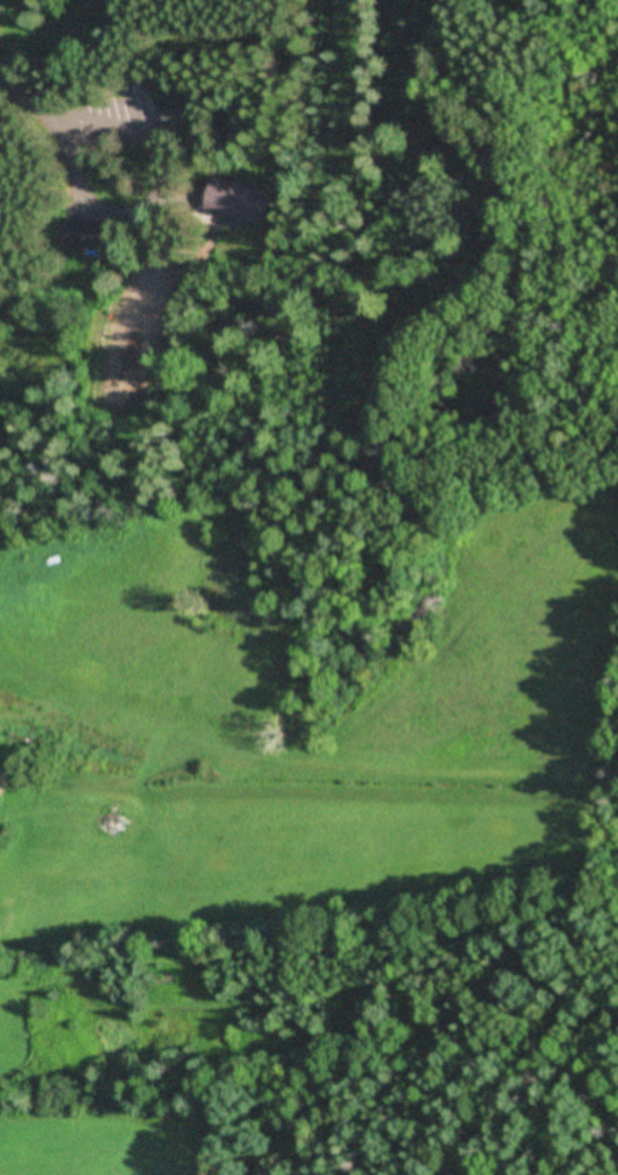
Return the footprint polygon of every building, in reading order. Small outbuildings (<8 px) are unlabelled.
[(182,126),(180,99),(155,100),(156,128),(182,126)] [(263,224),(270,191),(214,179),(207,213),(263,224)] [(114,248),(112,221),(72,224),(74,251),(114,248)]
